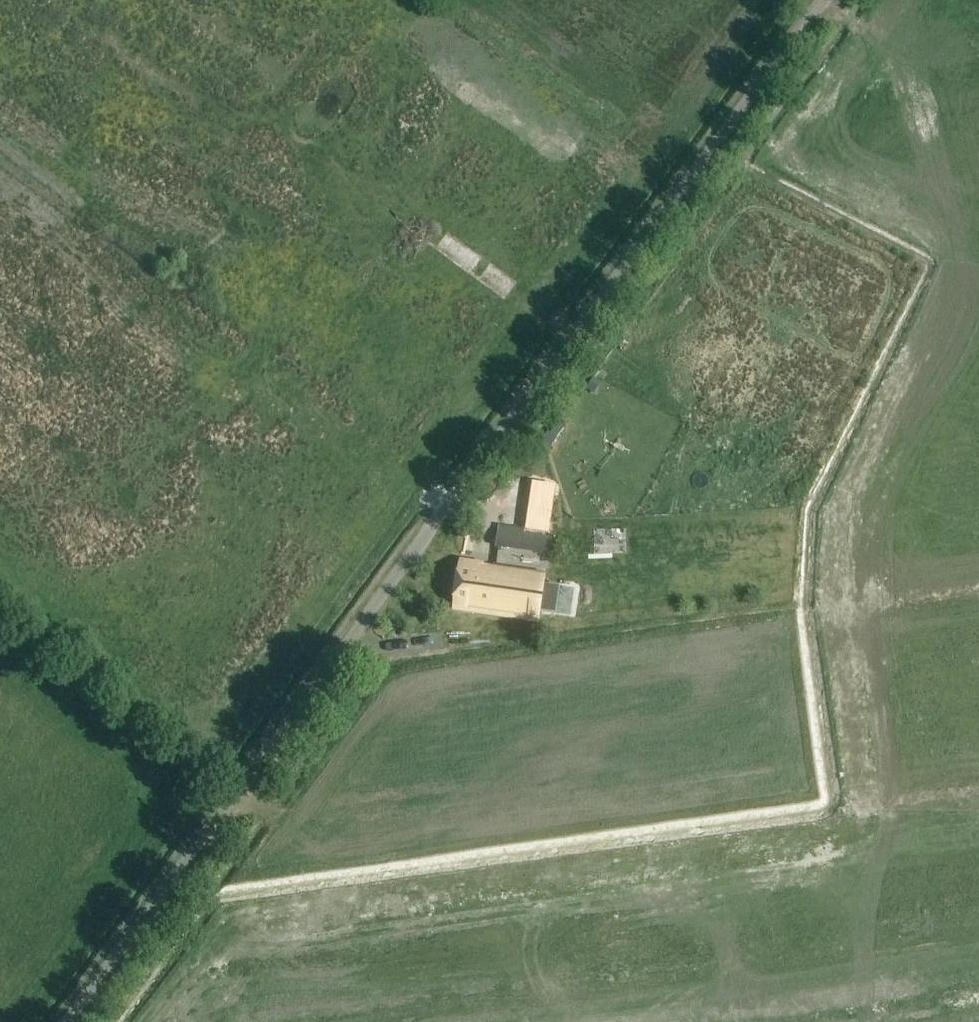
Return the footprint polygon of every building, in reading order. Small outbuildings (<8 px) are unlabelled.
[(457,233),(448,243),(480,268),(488,258),(457,233)] [(494,277),(513,294),(524,282),(505,265),(494,277)] [(548,555),(549,539),(523,536),(524,530),(506,528),(504,551),(548,555)] [(538,622),(543,589),(545,578),(546,576),(462,562),(454,609),(538,622)]
